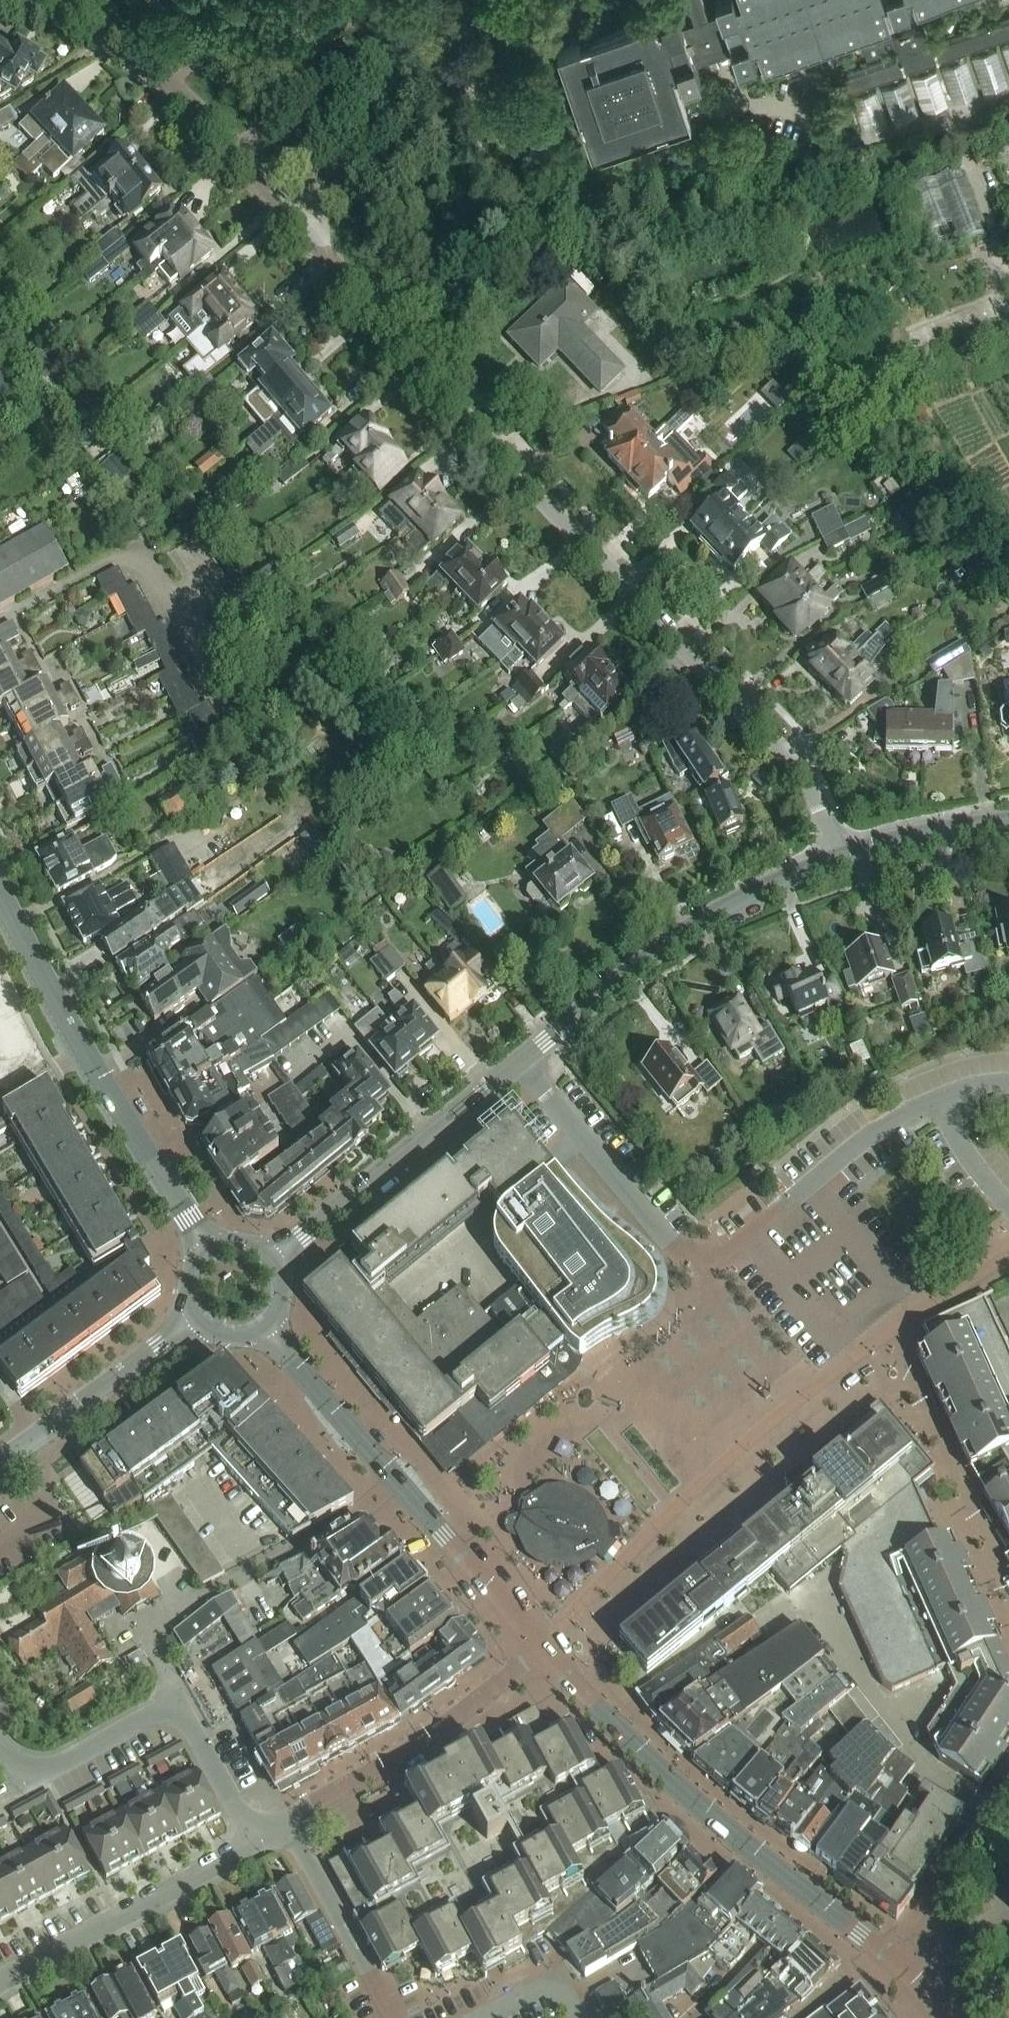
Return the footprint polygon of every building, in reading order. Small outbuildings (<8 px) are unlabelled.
[(705,0),(690,0),(695,16),(682,21),(676,3),(652,11),(653,13),(555,47),(591,152),(689,118),(676,81),(700,73),(695,59),(715,52),(733,45),(738,60),(760,52),(763,63),(890,19),(886,8),(907,1),(916,28),(924,25),(916,3),(926,0),(718,0),(720,7),(709,11),(705,0)] [(845,76),(850,91),(857,88),(866,85),(888,78),(897,75),(918,68),(927,65),(948,58),(957,55),(979,48),(988,44),(1008,37),(1008,21),(932,47),(924,25),(916,28),(863,45),(867,58),(899,48),(902,57),(845,76)] [(981,54),(974,57),(985,90),(1008,82),(997,48),(990,51),(988,44),(979,48),(981,54)] [(10,61),(3,56),(5,54),(4,50),(0,47),(0,78),(10,61)] [(44,67),(42,66),(43,63),(18,48),(10,61),(0,78),(0,102),(30,84),(33,79),(36,81),(44,67)] [(950,64),(943,67),(954,100),(979,92),(967,59),(960,61),(957,55),(948,58),(950,64)] [(920,75),(913,77),(924,110),(948,102),(936,69),(929,71),(927,65),(918,68),(920,75)] [(890,85),(883,87),(894,121),(918,112),(907,79),(899,82),(897,75),(888,78),(890,85)] [(860,95),(852,97),(864,131),(887,123),(876,89),(869,92),(866,85),(857,88),(860,95)] [(21,128),(35,144),(21,157),(28,164),(82,115),(74,106),(76,104),(65,92),(34,121),(32,118),(21,128)] [(0,113),(0,129),(15,121),(8,108),(0,113)] [(78,156),(94,142),(95,143),(102,137),(82,115),(28,164),(21,157),(12,165),(27,180),(41,167),(53,179),(60,172),(68,182),(84,169),(87,166),(78,156)] [(143,173),(135,164),(136,163),(127,152),(124,155),(122,153),(113,160),(113,161),(92,178),(84,169),(68,182),(75,190),(77,189),(84,197),(70,207),(83,222),(91,215),(143,173)] [(941,253),(989,235),(964,167),(916,185),(941,253)] [(128,221),(150,204),(159,197),(157,195),(160,192),(151,181),(150,182),(143,173),(91,215),(97,222),(108,212),(109,208),(114,203),(117,207),(116,207),(128,221)] [(136,269),(142,276),(193,234),(188,227),(188,222),(182,213),(176,214),(175,212),(149,233),(150,233),(132,247),(144,263),(136,269)] [(100,259),(122,241),(114,231),(91,248),(100,259)] [(194,234),(193,234),(142,276),(148,283),(154,278),(154,275),(158,273),(168,286),(176,280),(177,282),(210,256),(208,254),(211,252),(204,242),(202,244),(194,234)] [(129,250),(122,241),(100,259),(107,268),(129,250)] [(238,295),(232,287),(229,287),(223,281),(214,288),(213,287),(170,323),(188,345),(202,333),(240,301),(238,299),(238,295)] [(567,285),(511,338),(539,368),(558,350),(600,394),(621,373),(580,330),(595,315),(567,285)] [(202,333),(188,345),(205,365),(256,323),(250,316),(252,315),(252,311),(245,303),(242,303),(240,301),(202,333)] [(134,332),(156,315),(148,304),(125,322),(134,332)] [(164,324),(156,315),(134,332),(141,342),(164,324)] [(244,383),(248,379),(259,393),(287,368),(292,364),(287,358),(290,355),(281,345),(274,351),(268,344),(239,369),(240,370),(236,374),(244,383)] [(191,390),(207,376),(200,367),(178,386),(185,395),(191,390)] [(308,394),(287,368),(259,393),(247,403),(255,411),(261,406),(264,410),(262,418),(269,426),(282,415),(282,416),(308,394)] [(215,386),(207,376),(191,390),(198,400),(215,386)] [(627,405),(640,399),(637,390),(623,395),(627,405)] [(290,450),(328,417),(331,414),(331,411),(330,409),(328,407),(326,406),(324,406),(322,407),(320,408),(308,394),(282,416),(282,415),(269,426),(243,446),(256,462),(273,448),(270,444),(280,437),(290,450)] [(683,412),(656,439),(648,441),(621,411),(602,429),(614,441),(604,451),(609,456),(607,458),(629,481),(660,452),(692,421),(683,412)] [(750,417),(739,428),(749,438),(760,426),(750,417)] [(360,465),(384,444),(386,441),(366,420),(323,461),(329,467),(342,454),(350,453),(360,465)] [(355,486),(358,478),(366,477),(377,489),(403,464),(384,444),(360,465),(334,490),(342,498),(355,486)] [(213,452),(200,462),(207,473),(221,462),(213,452)] [(660,452),(629,481),(630,482),(627,484),(636,494),(639,491),(649,501),(667,483),(681,497),(696,482),(715,465),(705,454),(695,463),(686,471),(676,461),(670,462),(660,452)] [(134,473),(118,453),(100,467),(116,488),(134,473)] [(301,458),(276,477),(284,487),(308,468),(301,458)] [(710,554),(744,522),(733,510),(737,506),(735,504),(747,494),(731,477),(712,494),(721,503),(693,530),(703,541),(700,544),(710,554)] [(418,481),(378,518),(386,526),(396,517),(397,518),(402,513),(412,524),(440,498),(428,485),(425,488),(418,481)] [(440,498),(412,524),(399,536),(418,557),(457,521),(445,509),(448,506),(440,498)] [(926,511),(913,498),(898,512),(911,525),(926,511)] [(822,539),(824,543),(844,532),(834,511),(813,521),(819,534),(822,539)] [(790,538),(773,520),(761,531),(760,530),(756,534),(744,522),(710,554),(721,565),(724,562),(734,572),(762,546),(771,555),(790,538)] [(865,522),(845,532),(851,544),(862,538),(860,536),(869,531),(865,522)] [(340,550),(360,537),(353,526),(333,540),(340,550)] [(0,553),(0,608),(67,571),(43,529),(0,553)] [(844,532),(824,543),(829,553),(850,543),(844,532)] [(448,581),(459,593),(487,566),(478,556),(475,559),(464,548),(439,572),(440,573),(426,586),(434,594),(448,581)] [(273,562),(251,577),(258,587),(280,572),(273,562)] [(487,566),(459,593),(445,606),(452,614),(460,606),(460,600),(463,597),(478,613),(506,586),(487,566)] [(106,602),(113,598),(127,591),(116,569),(95,580),(106,602)] [(772,609),(780,618),(810,591),(811,592),(826,577),(819,569),(807,581),(805,578),(801,582),(790,571),(761,599),(764,601),(763,604),(768,610),(772,609)] [(389,596),(405,584),(398,573),(380,586),(387,596),(388,595),(389,596)] [(883,580),(861,592),(868,604),(889,592),(883,580)] [(388,595),(387,596),(390,601),(392,599),(396,605),(412,594),(405,584),(389,596),(388,595)] [(127,591),(113,598),(124,619),(147,607),(137,586),(127,591)] [(810,591),(780,618),(784,622),(783,623),(782,627),(782,630),(784,633),(787,635),(790,635),(792,634),(794,633),(799,638),(807,630),(809,632),(823,619),(821,617),(843,595),(837,588),(825,599),(823,597),(819,601),(811,592),(810,591)] [(501,665),(542,624),(531,612),(529,614),(521,605),(494,630),(495,630),(481,643),(501,665)] [(134,638),(143,633),(157,626),(147,607),(124,619),(134,638)] [(157,626),(143,633),(154,653),(176,642),(166,622),(157,626)] [(19,640),(17,635),(18,635),(12,623),(0,629),(0,657),(9,652),(17,648),(14,643),(19,640)] [(542,624),(515,651),(501,665),(508,672),(518,663),(515,660),(519,657),(522,661),(526,657),(537,668),(561,645),(564,642),(565,640),(565,637),(565,634),(564,632),(562,629),(559,628),(555,628),(553,629),(550,632),(542,624)] [(885,625),(871,638),(873,641),(858,654),(857,653),(854,656),(856,658),(854,660),(853,659),(826,686),(845,706),(847,704),(850,707),(862,696),(859,693),(875,678),(866,669),(889,649),(884,643),(894,634),(885,625)] [(433,648),(439,656),(458,643),(452,633),(436,644),(437,645),(433,648)] [(826,686),(853,659),(854,660),(856,658),(854,656),(857,653),(858,654),(873,641),(871,638),(867,635),(852,649),(854,651),(849,655),(834,639),(824,648),(825,650),(807,666),(809,669),(808,671),(815,677),(818,677),(826,686)] [(154,653),(164,674),(178,667),(186,662),(176,642),(154,653)] [(458,643),(439,656),(445,664),(448,662),(449,664),(465,653),(458,643)] [(934,678),(944,673),(972,657),(963,643),(927,665),(934,678)] [(571,707),(574,705),(608,671),(609,670),(589,649),(562,674),(574,686),(572,688),(576,693),(572,696),(570,694),(564,700),(571,707)] [(36,664),(30,653),(20,658),(23,662),(16,666),(9,652),(0,657),(0,683),(36,664)] [(976,683),(972,657),(944,673),(952,687),(976,683)] [(2,707),(29,693),(22,679),(29,675),(31,680),(41,675),(36,664),(0,683),(0,708),(2,707)] [(156,678),(167,699),(188,688),(178,667),(164,674),(156,678)] [(608,671),(574,705),(589,721),(579,731),(587,741),(603,726),(598,721),(628,692),(608,671)] [(512,689),(518,696),(523,693),(524,694),(538,682),(531,674),(512,689)] [(526,708),(546,692),(538,682),(524,694),(523,693),(518,696),(519,698),(510,705),(517,713),(525,707),(526,708)] [(2,707),(12,726),(73,695),(68,685),(59,690),(62,695),(54,699),(46,684),(29,693),(2,707)] [(186,715),(199,709),(188,688),(167,699),(178,720),(186,715)] [(937,696),(935,718),(923,718),(922,751),(952,751),(953,745),(964,743),(962,734),(953,731),(953,718),(952,689),(937,690),(937,696)] [(509,691),(500,698),(506,706),(515,699),(509,691)] [(23,746),(58,728),(67,724),(59,709),(67,705),(68,709),(78,704),(73,695),(12,726),(23,746)] [(885,751),(922,751),(923,718),(894,717),(894,709),(888,699),(868,712),(876,725),(886,726),(886,731),(876,733),(874,742),(885,745),(885,751)] [(208,704),(199,709),(186,715),(196,735),(218,724),(208,704)] [(1003,710),(999,716),(1000,727),(1006,732),(1008,732),(1008,710),(1003,710)] [(653,728),(663,747),(674,742),(664,722),(653,728)] [(608,733),(615,750),(640,739),(633,723),(608,733)] [(218,724),(196,735),(189,739),(199,759),(227,741),(218,724)] [(14,751),(25,771),(85,740),(79,728),(71,733),(73,737),(65,741),(58,728),(23,746),(14,751)] [(702,788),(703,789),(719,779),(721,782),(728,777),(718,762),(714,764),(696,738),(679,751),(674,742),(663,747),(674,766),(683,760),(694,776),(692,777),(700,789),(702,788)] [(35,792),(45,788),(79,770),(72,757),(80,753),(82,757),(92,752),(85,740),(25,771),(35,792)] [(564,747),(552,758),(560,767),(572,757),(564,747)] [(689,773),(681,763),(674,769),(681,779),(689,773)] [(45,788),(55,808),(115,777),(109,765),(100,770),(102,775),(95,779),(88,766),(79,770),(45,788)] [(121,787),(115,777),(55,808),(66,829),(110,807),(102,792),(109,788),(111,792),(121,787)] [(555,779),(542,789),(547,797),(561,787),(555,779)] [(721,782),(719,779),(703,789),(708,799),(705,801),(711,816),(713,815),(720,833),(742,824),(729,790),(727,791),(721,782)] [(180,794),(158,808),(169,825),(191,811),(180,794)] [(630,800),(613,808),(623,829),(635,823),(644,842),(649,839),(659,861),(661,860),(665,862),(674,858),(674,854),(692,845),(669,799),(637,815),(630,800)] [(529,873),(537,883),(530,889),(529,895),(534,901),(539,901),(547,895),(560,912),(593,885),(572,859),(574,857),(561,841),(585,822),(572,805),(546,826),(552,834),(538,845),(541,850),(533,856),(540,864),(529,873)] [(313,829),(303,837),(312,849),(323,842),(313,829)] [(75,842),(72,836),(36,855),(57,893),(117,861),(105,838),(80,852),(75,842)] [(152,859),(161,877),(183,864),(173,847),(152,859)] [(226,879),(250,869),(241,849),(218,859),(226,879)] [(590,860),(603,879),(612,873),(599,854),(590,860)] [(183,864),(161,877),(170,893),(191,879),(183,864)] [(466,906),(441,871),(427,881),(452,916),(466,906)] [(262,883),(230,907),(238,918),(270,894),(262,883)] [(63,905),(83,942),(118,924),(112,913),(135,901),(126,886),(104,897),(98,886),(63,905)] [(167,895),(101,940),(114,959),(159,928),(153,918),(163,911),(171,912),(180,906),(182,901),(176,892),(168,897),(167,895)] [(441,912),(430,920),(432,922),(449,939),(459,930),(442,913),(441,912)] [(1000,933),(995,934),(998,953),(1008,951),(1008,956),(1008,912),(997,914),(1000,933)] [(183,946),(190,942),(187,938),(200,929),(191,916),(117,966),(123,975),(123,974),(136,993),(169,970),(159,956),(180,942),(183,946)] [(350,922),(333,935),(343,948),(360,935),(350,922)] [(951,968),(952,971),(963,968),(966,977),(985,972),(977,941),(957,947),(951,926),(937,930),(933,927),(925,930),(924,934),(921,935),(927,955),(918,957),(922,974),(931,971),(931,974),(951,968)] [(155,985),(156,986),(139,998),(156,1022),(210,983),(222,1000),(259,974),(253,966),(232,967),(229,933),(227,930),(182,962),(185,966),(170,977),(169,975),(155,985)] [(458,945),(447,954),(458,968),(447,977),(472,1006),(474,1009),(496,991),(458,945)] [(848,991),(859,988),(859,989),(891,978),(880,946),(864,952),(860,949),(852,952),(851,956),(848,957),(854,974),(843,978),(848,991)] [(381,959),(397,977),(406,971),(391,951),(381,959)] [(385,986),(397,977),(381,959),(371,966),(385,986)] [(451,1024),(472,1006),(447,977),(436,963),(427,971),(433,978),(435,977),(437,979),(435,981),(438,985),(427,994),(451,1024)] [(789,998),(798,1018),(827,1005),(831,1015),(844,1009),(832,981),(819,987),(812,972),(801,977),(799,973),(782,981),(783,985),(773,989),(779,1003),(789,998)] [(906,1006),(925,1000),(917,972),(897,978),(906,1006)] [(146,1057),(159,1080),(262,1008),(246,985),(146,1057)] [(329,994),(319,1001),(332,1017),(340,1011),(329,994)] [(393,1030),(418,1061),(433,1049),(430,1045),(436,1041),(411,1009),(410,1010),(400,997),(399,998),(397,995),(390,1000),(392,1003),(391,1004),(401,1017),(400,1018),(403,1022),(393,1030)] [(324,1023),(332,1017),(319,1001),(311,1007),(324,1023)] [(760,1033),(753,1023),(751,1024),(738,1003),(714,1018),(740,1060),(753,1052),(761,1065),(783,1051),(769,1028),(760,1033)] [(324,1023),(311,1007),(303,1013),(316,1030),(324,1023)] [(172,1103),(198,1089),(196,1086),(262,1043),(270,1038),(279,1032),(262,1008),(159,1080),(172,1103)] [(303,1013),(294,1020),(307,1036),(316,1030),(303,1013)] [(923,1039),(938,1034),(931,1013),(916,1017),(923,1039)] [(408,1069),(418,1061),(393,1030),(382,1016),(380,1018),(377,1014),(370,1019),(373,1023),(372,1024),(386,1041),(374,1051),(399,1082),(410,1073),(408,1069)] [(298,1043),(307,1036),(294,1020),(286,1026),(298,1043)] [(279,1032),(291,1049),(298,1043),(286,1026),(279,1032)] [(282,1055),(291,1049),(279,1032),(270,1038),(282,1055)] [(262,1043),(274,1061),(282,1055),(270,1038),(262,1043)] [(250,1090),(244,1079),(250,1075),(252,1079),(272,1068),(270,1064),(275,1061),(274,1061),(262,1043),(196,1086),(198,1089),(172,1103),(185,1125),(192,1128),(213,1117),(215,1121),(241,1106),(237,1097),(250,1090)] [(686,1071),(670,1051),(646,1070),(678,1110),(704,1089),(709,1095),(723,1083),(709,1066),(695,1076),(689,1069),(686,1071)] [(362,1096),(372,1110),(387,1097),(357,1059),(336,1076),(352,1096),(356,1101),(362,1096)] [(275,1061),(270,1064),(272,1068),(286,1087),(290,1083),(275,1061)] [(297,1092),(303,1101),(328,1081),(321,1071),(297,1092)] [(124,1249),(127,1256),(132,1253),(132,1252),(139,1248),(62,1118),(66,1116),(47,1085),(3,1111),(7,1118),(1,1123),(0,1122),(0,1135),(16,1125),(97,1262),(121,1248),(122,1250),(124,1249)] [(292,1085),(268,1102),(272,1112),(274,1111),(279,1122),(281,1121),(287,1132),(290,1130),(297,1141),(320,1124),(303,1101),(297,1092),(292,1085)] [(787,1097),(796,1111),(806,1105),(797,1091),(787,1097)] [(359,1133),(361,1135),(380,1120),(372,1110),(362,1096),(356,1101),(352,1096),(340,1106),(351,1120),(347,1124),(356,1135),(359,1133)] [(319,1132),(341,1161),(366,1141),(361,1135),(359,1133),(356,1135),(347,1124),(351,1120),(340,1106),(328,1115),(333,1121),(319,1132)] [(251,1113),(202,1144),(222,1175),(218,1177),(228,1192),(257,1172),(273,1160),(279,1156),(251,1113)] [(463,1163),(465,1165),(453,1175),(445,1166),(411,1194),(416,1201),(403,1211),(398,1205),(343,1251),(348,1257),(345,1259),(346,1260),(319,1282),(320,1283),(313,1289),(326,1322),(332,1319),(344,1336),(336,1343),(349,1359),(355,1354),(365,1367),(359,1372),(383,1402),(388,1398),(424,1443),(428,1440),(450,1468),(491,1435),(468,1406),(478,1398),(461,1377),(443,1392),(428,1373),(446,1358),(418,1324),(395,1295),(393,1297),(385,1286),(477,1210),(478,1211),(480,1210),(478,1208),(490,1199),(504,1216),(553,1177),(511,1126),(466,1164),(464,1162),(463,1163)] [(292,1146),(318,1179),(341,1161),(319,1132),(316,1128),(292,1146)] [(276,1170),(297,1196),(318,1179),(292,1146),(279,1156),(273,1160),(279,1167),(276,1170)] [(261,1198),(274,1214),(297,1196),(276,1170),(279,1167),(273,1160),(257,1172),(265,1181),(264,1182),(271,1190),(261,1198)] [(245,1217),(266,1219),(267,1219),(274,1214),(261,1198),(271,1190),(264,1182),(265,1181),(257,1172),(228,1192),(245,1217)] [(494,1245),(494,1248),(495,1252),(497,1255),(498,1257),(499,1259),(501,1261),(506,1268),(564,1343),(570,1350),(579,1356),(579,1357),(591,1348),(597,1344),(604,1340),(607,1338),(611,1336),(612,1337),(613,1338),(615,1338),(616,1339),(618,1339),(619,1338),(621,1337),(622,1336),(622,1334),(622,1332),(622,1331),(629,1328),(637,1324),(643,1320),(645,1317),(647,1315),(650,1312),(652,1308),(653,1305),(654,1301),(655,1298),(655,1294),(655,1290),(655,1287),(654,1283),(652,1280),(651,1276),(649,1273),(644,1268),(639,1263),(634,1257),(628,1253),(622,1248),(616,1243),(610,1239),(605,1234),(600,1229),(590,1218),(575,1202),(566,1192),(554,1177),(506,1214),(504,1216),(501,1219),(500,1220),(497,1225),(496,1227),(495,1230),(494,1234),(493,1237),(493,1240),(493,1242),(494,1245)] [(0,1190),(0,1216),(52,1301),(80,1280),(72,1270),(56,1281),(0,1190)] [(10,1247),(4,1237),(0,1240),(0,1253),(10,1247)] [(16,1256),(10,1247),(0,1253),(0,1266),(16,1256)] [(127,1256),(132,1264),(0,1363),(0,1365),(23,1395),(156,1294),(141,1274),(150,1267),(143,1255),(139,1248),(132,1252),(132,1253),(127,1256)] [(2,1277),(22,1265),(16,1256),(0,1266),(0,1274),(2,1277)] [(27,1275),(22,1265),(2,1277),(8,1287),(27,1275)] [(29,1277),(21,1283),(32,1299),(15,1312),(4,1320),(0,1323),(0,1338),(47,1305),(29,1277)] [(21,1283),(2,1295),(15,1312),(32,1299),(21,1283)] [(485,1318),(548,1394),(574,1372),(577,1369),(578,1366),(579,1363),(580,1358),(576,1357),(574,1355),(570,1351),(521,1287),(485,1318)] [(461,1289),(418,1324),(446,1358),(428,1373),(443,1392),(461,1377),(478,1398),(468,1406),(491,1435),(494,1438),(548,1394),(485,1318),(461,1289)] [(15,1312),(2,1295),(0,1297),(0,1314),(4,1320),(15,1312)] [(932,1349),(918,1355),(970,1472),(1008,1538),(1008,1356),(996,1327),(985,1302),(924,1330),(932,1349)] [(109,1450),(107,1451),(143,1501),(145,1504),(158,1494),(190,1470),(205,1457),(212,1452),(221,1462),(291,1539),(292,1540),(347,1509),(353,1506),(353,1505),(350,1502),(348,1504),(328,1482),(308,1459),(268,1415),(270,1413),(269,1411),(267,1412),(262,1406),(254,1397),(255,1396),(224,1361),(193,1384),(174,1399),(159,1411),(158,1412),(109,1450)] [(805,1464),(804,1465),(805,1467),(789,1479),(788,1478),(787,1479),(788,1480),(784,1483),(787,1487),(786,1488),(787,1489),(788,1488),(796,1497),(763,1524),(757,1528),(751,1534),(746,1536),(742,1541),(736,1545),(732,1549),(729,1551),(726,1555),(720,1559),(665,1604),(664,1603),(620,1640),(647,1674),(770,1571),(790,1594),(808,1579),(842,1551),(846,1557),(839,1589),(883,1686),(893,1693),(947,1669),(957,1690),(927,1734),(940,1761),(980,1788),(979,1788),(981,1789),(1008,1747),(1008,1672),(998,1647),(1000,1646),(952,1538),(940,1543),(914,1488),(931,1475),(932,1476),(933,1475),(932,1473),(936,1471),(933,1467),(934,1466),(933,1465),(932,1466),(920,1451),(921,1450),(920,1449),(918,1450),(911,1441),(912,1440),(911,1438),(910,1439),(902,1430),(903,1429),(902,1427),(901,1428),(894,1419),(895,1418),(894,1417),(893,1418),(885,1409),(887,1408),(885,1406),(884,1408),(881,1404),(878,1407),(877,1406),(875,1407),(877,1408),(862,1420),(861,1419),(859,1420),(860,1421),(851,1429),(850,1428),(848,1429),(849,1430),(840,1438),(839,1437),(838,1438),(839,1439),(829,1447),(828,1445),(827,1447),(828,1448),(818,1456),(817,1454),(816,1455),(817,1457),(806,1466),(805,1464)] [(107,1451),(84,1468),(118,1516),(143,1501),(107,1451)] [(598,1562),(603,1565),(618,1547),(610,1545),(610,1537),(609,1530),(607,1522),(604,1517),(601,1512),(596,1506),(591,1502),(587,1498),(582,1495),(576,1492),(569,1490),(563,1490),(560,1489),(554,1489),(547,1490),(536,1497),(533,1496),(529,1496),(525,1498),(521,1500),(520,1502),(519,1505),(518,1509),(519,1513),(519,1516),(517,1518),(515,1520),(512,1520),(509,1521),(507,1523),(505,1526),(505,1529),(506,1533),(507,1535),(509,1538),(511,1540),(514,1541),(517,1542),(526,1559),(531,1563),(536,1567),(540,1569),(546,1572),(552,1573),(559,1574),(564,1575),(572,1574),(578,1573),(584,1570),(589,1568),(594,1565),(598,1562)] [(178,1506),(171,1496),(163,1501),(158,1494),(145,1504),(157,1521),(178,1506)] [(178,1506),(157,1521),(164,1530),(185,1516),(178,1506)] [(191,1525),(185,1516),(164,1530),(171,1540),(191,1525)] [(191,1525),(171,1540),(178,1550),(198,1535),(191,1525)] [(315,1553),(281,1570),(295,1601),(297,1599),(300,1603),(294,1608),(303,1622),(349,1590),(356,1591),(401,1558),(400,1557),(398,1558),(383,1542),(385,1540),(383,1538),(382,1539),(376,1532),(372,1535),(370,1532),(371,1531),(365,1526),(360,1525),(359,1525),(315,1553)] [(205,1545),(198,1535),(178,1550),(185,1560),(205,1545)] [(24,1666),(58,1646),(80,1682),(112,1662),(83,1617),(87,1615),(93,1626),(118,1610),(123,1618),(159,1598),(151,1584),(142,1589),(144,1584),(145,1580),(145,1575),(144,1572),(143,1568),(141,1565),(138,1562),(133,1559),(130,1558),(125,1556),(117,1542),(58,1576),(63,1583),(55,1588),(62,1599),(38,1614),(43,1621),(8,1641),(24,1666)] [(205,1545),(185,1560),(192,1569),(212,1555),(205,1545)] [(219,1565),(212,1555),(192,1569),(199,1579),(219,1565)] [(327,1623),(294,1647),(310,1669),(344,1647),(427,1586),(408,1564),(406,1565),(327,1623)] [(199,1579),(204,1586),(225,1575),(219,1565),(199,1579)] [(414,1661),(412,1658),(460,1622),(429,1589),(385,1623),(383,1620),(352,1642),(378,1686),(414,1661)] [(213,1603),(174,1635),(184,1651),(225,1618),(213,1603)] [(739,1650),(760,1635),(749,1619),(716,1642),(694,1659),(637,1697),(658,1721),(659,1722),(708,1687),(749,1663),(739,1650)] [(288,1624),(256,1645),(255,1643),(211,1672),(235,1715),(282,1686),(265,1658),(297,1638),(288,1624)] [(439,1642),(449,1656),(463,1675),(485,1660),(487,1652),(462,1625),(439,1642)] [(780,1692),(822,1660),(824,1659),(800,1628),(771,1651),(749,1663),(708,1687),(659,1722),(693,1757),(695,1755),(728,1731),(744,1719),(780,1692)] [(447,1690),(454,1686),(454,1682),(463,1675),(449,1656),(439,1664),(428,1650),(421,1656),(409,1665),(416,1674),(432,1697),(444,1689),(447,1690)] [(151,1671),(140,1652),(126,1660),(128,1662),(136,1679),(151,1671)] [(368,1742),(377,1737),(375,1734),(378,1732),(347,1678),(336,1659),(317,1672),(327,1690),(358,1744),(366,1739),(368,1742)] [(780,1692),(797,1714),(835,1681),(831,1676),(829,1677),(826,1673),(830,1670),(822,1660),(780,1692)] [(366,1668),(347,1678),(378,1732),(387,1728),(390,1729),(396,1726),(396,1723),(400,1720),(388,1701),(381,1690),(379,1686),(377,1688),(366,1668)] [(379,1686),(381,1690),(388,1701),(400,1720),(410,1713),(413,1715),(420,1711),(419,1707),(432,1697),(416,1674),(408,1680),(401,1670),(379,1686)] [(768,1757),(732,1796),(743,1805),(755,1815),(781,1784),(805,1760),(794,1745),(818,1723),(830,1713),(848,1697),(849,1696),(836,1680),(835,1681),(797,1714),(782,1726),(768,1757)] [(68,1698),(78,1713),(103,1696),(92,1681),(68,1698)] [(298,1684),(279,1696),(317,1766),(319,1765),(323,1767),(330,1763),(330,1759),(338,1755),(307,1701),(298,1684)] [(357,1744),(358,1744),(327,1690),(307,1701),(338,1755),(346,1750),(350,1752),(356,1748),(355,1745),(357,1744)] [(768,1757),(782,1726),(797,1714),(780,1692),(744,1719),(752,1730),(740,1744),(733,1738),(728,1731),(695,1755),(699,1759),(694,1763),(729,1793),(732,1796),(768,1757)] [(309,1770),(317,1766),(279,1696),(241,1720),(261,1755),(258,1757),(276,1789),(280,1786),(283,1789),(288,1786),(302,1779),(311,1773),(309,1770)] [(868,1724),(848,1697),(830,1713),(851,1741),(868,1724)] [(338,1861),(328,1866),(355,1916),(371,1907),(380,1922),(359,1933),(358,1933),(377,1968),(381,1976),(382,1975),(384,1979),(393,1975),(405,1968),(405,1967),(403,1964),(411,1960),(418,1956),(431,1980),(433,1983),(434,1983),(437,1987),(448,1981),(457,1976),(455,1972),(471,1963),(481,1980),(501,1969),(505,1975),(529,1962),(523,1951),(550,1937),(591,1899),(592,1898),(591,1897),(661,1829),(655,1818),(659,1816),(649,1798),(645,1800),(641,1793),(634,1797),(625,1781),(623,1779),(619,1771),(614,1774),(611,1768),(604,1772),(600,1765),(593,1769),(587,1758),(586,1756),(573,1732),(572,1732),(571,1732),(557,1740),(553,1733),(551,1729),(547,1731),(535,1710),(506,1724),(509,1729),(494,1737),(480,1744),(479,1743),(457,1755),(460,1760),(441,1771),(444,1775),(426,1785),(424,1780),(403,1791),(406,1796),(405,1796),(396,1801),(399,1807),(395,1809),(400,1819),(398,1821),(377,1832),(380,1837),(371,1841),(370,1838),(336,1857),(338,1861)] [(826,1731),(818,1723),(794,1745),(805,1760),(781,1784),(755,1815),(776,1830),(799,1798),(791,1793),(823,1756),(810,1745),(826,1731)] [(847,1802),(810,1855),(836,1875),(871,1829),(890,1842),(900,1825),(891,1819),(908,1795),(899,1788),(885,1777),(880,1773),(896,1753),(874,1730),(868,1724),(851,1741),(826,1765),(830,1769),(824,1775),(835,1788),(847,1802)] [(181,1744),(147,1762),(151,1769),(185,1751),(181,1744)] [(908,1775),(914,1767),(896,1753),(880,1773),(885,1777),(899,1788),(908,1775)] [(156,1779),(169,1772),(165,1763),(152,1770),(156,1779)] [(140,1766),(109,1783),(113,1790),(144,1773),(140,1766)] [(198,1772),(158,1794),(182,1838),(222,1816),(198,1772)] [(315,1803),(355,1784),(350,1775),(310,1794),(315,1803)] [(144,1787),(139,1777),(130,1781),(136,1792),(144,1787)] [(131,1792),(127,1784),(116,1790),(121,1798),(131,1792)] [(102,1787),(64,1807),(68,1815),(106,1794),(102,1787)] [(835,1788),(817,1812),(793,1843),(810,1855),(847,1802),(835,1788)] [(890,1842),(856,1888),(893,1917),(897,1920),(913,1899),(909,1896),(935,1856),(937,1857),(945,1845),(958,1826),(961,1821),(965,1815),(925,1788),(918,1798),(929,1805),(916,1826),(904,1818),(900,1825),(890,1842)] [(49,1792),(11,1814),(15,1822),(45,1805),(53,1820),(61,1816),(49,1792)] [(799,1798),(776,1830),(793,1843),(817,1812),(806,1804),(811,1798),(803,1793),(799,1798)] [(158,1794),(120,1815),(144,1859),(182,1838),(158,1794)] [(91,1802),(96,1810),(103,1806),(99,1798),(91,1802)] [(107,1879),(144,1859),(120,1815),(83,1835),(107,1879)] [(28,1818),(19,1823),(23,1831),(33,1826),(28,1818)] [(591,1899),(550,1937),(565,1953),(617,1926),(620,1924),(620,1923),(642,1902),(657,1888),(690,1856),(687,1853),(686,1851),(687,1843),(685,1838),(682,1838),(678,1831),(681,1828),(675,1824),(668,1823),(661,1829),(591,1897),(592,1898),(591,1899)] [(67,1829),(26,1851),(50,1896),(91,1874),(67,1829)] [(855,1890),(856,1888),(890,1842),(871,1829),(836,1875),(855,1890)] [(0,1866),(0,1892),(13,1916),(50,1896),(26,1851),(0,1866)] [(617,1926),(565,1953),(570,1959),(579,1971),(585,1978),(632,1950),(648,1941),(669,1921),(671,1924),(672,1924),(680,1916),(682,1918),(706,1896),(707,1897),(710,1894),(708,1891),(717,1882),(716,1880),(717,1879),(704,1867),(692,1854),(690,1856),(657,1888),(642,1902),(620,1923),(620,1924),(617,1926)] [(693,1917),(634,1953),(654,1985),(685,1967),(712,1951),(755,1904),(762,1896),(735,1872),(693,1917)] [(316,1914),(297,1880),(276,1891),(295,1926),(311,1918),(315,1925),(309,1928),(324,1954),(338,1947),(319,1912),(316,1914)] [(13,1916),(0,1892),(0,1924),(13,1916)] [(273,1893),(253,1904),(285,1966),(296,1986),(307,1980),(300,1966),(301,1965),(297,1958),(295,1959),(290,1949),(298,1945),(291,1931),(293,1930),(273,1893)] [(275,1971),(285,1966),(253,1904),(233,1915),(253,1952),(262,1947),(275,1971)] [(712,1951),(685,1967),(701,1984),(718,1962),(730,1972),(752,1945),(759,1950),(781,1923),(755,1904),(712,1951)] [(227,1922),(225,1919),(210,1927),(232,1969),(245,1962),(248,1966),(242,1970),(252,1988),(264,1981),(231,1920),(227,1922)] [(806,1944),(807,1943),(781,1923),(759,1950),(764,1954),(710,2013),(709,2017),(736,2017),(788,1963),(806,1944)] [(194,1936),(194,1939),(191,1940),(202,1960),(198,1962),(207,1979),(215,1974),(231,2005),(243,1999),(207,1932),(204,1933),(201,1932),(194,1936)] [(836,1972),(806,1944),(788,1963),(814,1988),(817,1991),(836,1972)] [(195,1999),(205,1994),(180,1946),(177,1948),(174,1947),(167,1951),(168,1953),(160,1958),(193,2017),(197,2017),(203,2015),(195,1999)] [(174,2009),(179,2017),(193,2017),(160,1958),(153,1961),(150,1960),(144,1964),(144,1966),(140,1968),(165,2014),(174,2009)] [(788,1963),(736,2017),(778,2017),(797,2004),(814,1988),(788,1963)] [(685,1967),(654,1985),(635,1997),(648,2017),(669,2017),(661,2005),(685,1990),(691,1997),(704,1987),(701,1984),(685,1967)] [(129,2017),(156,2017),(157,2017),(131,1970),(109,1982),(129,2017)] [(109,1982),(93,1991),(107,2017),(123,2017),(129,2017),(109,1982)] [(619,1994),(612,1983),(595,1994),(601,2004),(619,1994)] [(861,1986),(827,2011),(825,2009),(813,2017),(887,2017),(861,1986)] [(601,2004),(607,2014),(624,2003),(619,1994),(601,2004)] [(66,2006),(73,2017),(98,2017),(86,1995),(66,2006)] [(66,2006),(47,2016),(48,2017),(73,2017),(66,2006)]
